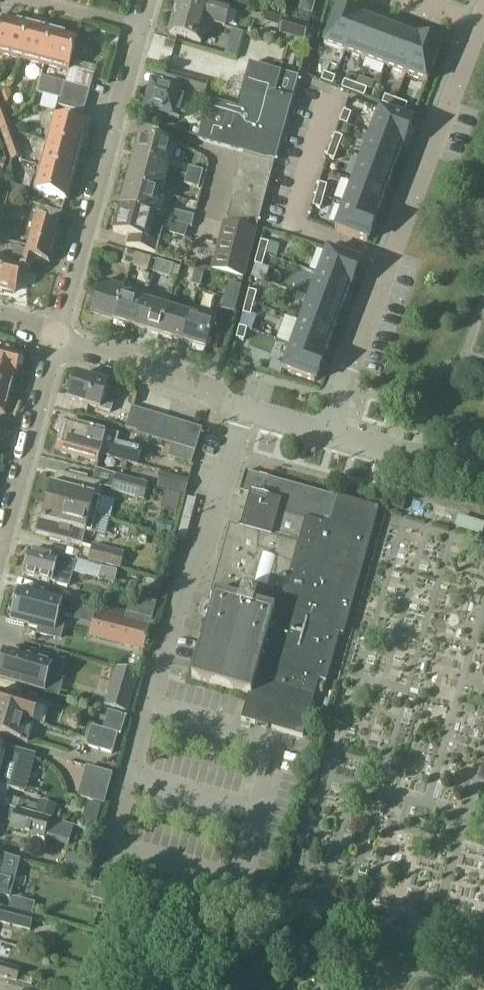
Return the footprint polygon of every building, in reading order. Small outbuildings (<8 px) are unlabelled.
[(176,10),(226,25),(231,8),(223,6),(201,0),(179,0),(176,10)] [(316,0),(302,0),(299,11),(311,15),(316,0)] [(325,43),(346,51),(359,17),(360,17),(360,16),(338,8),(325,43)] [(226,25),(176,10),(170,32),(203,41),(206,30),(213,32),(215,25),(225,28),(226,25)] [(359,17),(346,51),(366,59),(379,24),(360,17),(359,17)] [(31,25),(5,18),(0,38),(0,51),(22,57),(31,25)] [(309,27),(284,19),(279,34),(288,37),(285,45),(302,50),(309,27)] [(400,32),(379,24),(366,59),(387,66),(400,32)] [(48,64),(56,32),(31,25),(22,57),(48,64)] [(275,42),(277,35),(261,30),(259,37),(275,42)] [(56,32),(48,64),(69,70),(78,38),(56,32)] [(419,39),(400,32),(387,66),(407,74),(420,40),(419,39)] [(419,38),(419,39),(420,40),(407,74),(428,82),(441,47),(419,38)] [(201,138),(201,139),(245,152),(275,160),(276,160),(294,99),(276,94),(282,72),(251,63),(238,107),(212,100),(205,126),(203,125),(199,137),(201,138)] [(72,70),(69,83),(90,89),(94,76),(72,70)] [(189,90),(192,78),(169,73),(166,84),(189,90)] [(334,84),(336,77),(325,73),(322,80),(334,84)] [(63,94),(66,83),(60,82),(60,81),(42,77),(37,93),(62,100),(63,94)] [(192,78),(189,90),(206,95),(209,83),(192,78)] [(343,88),(354,92),(357,84),(345,80),(343,88)] [(66,82),(66,83),(63,94),(88,100),(91,89),(90,89),(69,83),(66,82)] [(357,84),(354,92),(365,96),(368,89),(357,84)] [(180,119),(187,94),(154,85),(151,96),(148,95),(145,107),(148,108),(147,110),(180,119)] [(85,112),(88,100),(63,94),(62,100),(60,105),(85,112)] [(383,103),(394,107),(397,100),(386,95),(383,103)] [(397,100),(394,107),(406,112),(408,104),(397,100)] [(381,109),(372,133),(403,145),(403,146),(404,146),(413,121),(381,109)] [(345,110),(341,121),(348,124),(353,113),(345,110)] [(0,117),(0,128),(0,129),(12,125),(8,114),(0,117)] [(55,117),(49,142),(81,150),(88,126),(55,117)] [(12,125),(0,129),(4,139),(15,135),(12,125)] [(372,133),(363,157),(394,169),(403,146),(403,145),(372,133)] [(336,134),(332,145),(339,148),(344,137),(336,134)] [(15,135),(4,139),(8,150),(19,146),(15,135)] [(134,159),(169,169),(175,146),(140,136),(134,159)] [(81,150),(49,142),(42,166),(75,175),(81,150)] [(339,148),(332,145),(328,157),(335,159),(339,148)] [(19,146),(8,150),(11,161),(23,157),(19,146)] [(245,152),(242,164),(272,172),(275,160),(245,152)] [(363,157),(354,181),(385,192),(394,169),(363,157)] [(169,169),(134,159),(128,182),(162,191),(169,169)] [(242,164),(239,175),(269,184),(272,172),(242,164)] [(75,175),(42,166),(36,190),(68,199),(75,175)] [(188,174),(202,178),(204,171),(190,167),(188,174)] [(202,178),(188,174),(185,184),(200,187),(202,178)] [(239,175),(236,187),(266,195),(269,184),(239,175)] [(385,192),(354,181),(345,204),(376,216),(377,215),(385,192)] [(162,191),(128,182),(121,206),(156,216),(164,219),(171,194),(162,191)] [(15,185),(7,183),(4,194),(4,195),(12,197),(15,185)] [(320,184),(317,195),(325,197),(328,186),(320,184)] [(236,187),(233,199),(263,207),(266,195),(236,187)] [(4,194),(0,207),(10,209),(13,197),(4,194)] [(325,197),(317,195),(314,206),(322,208),(325,197)] [(260,219),(263,207),(233,199),(230,210),(260,219)] [(378,215),(377,215),(376,216),(345,204),(336,228),(368,241),(378,215)] [(156,216),(121,206),(114,231),(130,235),(127,245),(156,253),(165,219),(164,219),(156,216)] [(257,231),(260,219),(230,210),(227,222),(257,231)] [(35,221),(29,244),(26,255),(35,258),(51,262),(60,228),(35,221)] [(188,226),(173,222),(170,234),(185,238),(188,226)] [(257,231),(227,222),(214,269),(244,278),(257,231)] [(262,241),(258,252),(266,254),(270,243),(262,241)] [(328,249),(319,273),(351,285),(350,286),(351,287),(360,261),(328,249)] [(149,270),(152,258),(127,250),(123,262),(149,270)] [(266,254),(258,252),(255,264),(257,264),(263,266),(266,254)] [(23,266),(23,267),(32,269),(35,258),(26,255),(25,261),(24,262),(23,266)] [(23,267),(23,266),(0,260),(0,287),(16,291),(23,267)] [(174,265),(157,260),(153,272),(170,278),(174,265)] [(199,287),(205,266),(197,264),(191,284),(199,287)] [(351,285),(319,273),(310,297),(342,309),(350,286),(351,285)] [(114,320),(124,289),(101,282),(93,310),(114,316),(113,320),(114,320)] [(234,313),(242,286),(229,283),(222,309),(234,313)] [(136,327),(147,292),(125,285),(124,289),(114,320),(136,327)] [(250,290),(246,301),(254,304),(258,292),(250,290)] [(159,334),(167,308),(170,299),(147,292),(136,327),(159,334)] [(301,321),(333,333),(342,309),(310,297),(301,321)] [(254,304),(246,301),(243,313),(251,315),(254,304)] [(193,307),(190,315),(182,341),(207,349),(215,322),(217,315),(193,307)] [(190,315),(167,308),(159,334),(182,341),(190,315)] [(301,321),(292,345),(324,356),(324,355),(333,333),(301,321)] [(248,328),(240,326),(237,338),(245,340),(248,328)] [(324,356),(292,345),(283,369),(315,381),(325,356),(324,355),(324,356)] [(17,376),(23,356),(0,350),(0,372),(17,376)] [(269,370),(281,374),(284,364),(272,360),(269,370)] [(11,395),(16,377),(17,377),(17,376),(0,372),(0,393),(11,395)] [(111,411),(113,401),(102,398),(107,384),(76,375),(69,399),(111,411)] [(6,416),(11,395),(0,393),(0,415),(6,416)] [(137,432),(143,410),(132,406),(125,429),(137,432)] [(155,413),(143,410),(137,432),(136,434),(148,437),(155,413)] [(167,416),(155,413),(148,437),(160,441),(167,416)] [(178,419),(167,416),(160,441),(171,444),(178,419)] [(60,433),(60,435),(109,448),(111,441),(117,442),(119,435),(98,429),(98,426),(88,424),(88,426),(78,424),(77,420),(70,418),(67,421),(64,420),(63,423),(60,424),(58,431),(60,433)] [(189,423),(178,419),(171,444),(172,444),(183,447),(189,423)] [(202,426),(189,423),(183,447),(195,451),(202,426)] [(109,448),(60,435),(55,452),(99,463),(101,455),(107,456),(109,448)] [(138,465),(142,449),(117,442),(111,441),(109,448),(107,456),(138,465)] [(195,451),(183,447),(172,444),(168,457),(191,463),(195,451)] [(186,492),(189,478),(163,472),(160,485),(186,492)] [(52,485),(47,502),(96,514),(104,484),(87,480),(88,478),(76,475),(75,477),(58,473),(55,486),(52,485)] [(145,499),(149,484),(116,476),(112,490),(145,499)] [(379,509),(271,479),(266,497),(251,493),(242,527),(230,524),(211,593),(216,595),(192,678),(249,694),(242,720),(304,737),(319,680),(326,682),(340,634),(344,635),(379,509)] [(96,514),(47,502),(43,520),(39,519),(35,533),(51,537),(50,540),(62,543),(63,540),(83,546),(86,533),(96,535),(100,517),(96,516),(96,514)] [(122,569),(125,554),(93,546),(90,560),(122,569)] [(51,583),(52,582),(70,587),(74,572),(99,580),(102,568),(77,561),(77,563),(31,550),(24,575),(51,583)] [(102,568),(99,580),(114,584),(117,572),(102,568)] [(16,605),(59,616),(63,601),(20,590),(16,605)] [(106,614),(150,626),(154,608),(131,601),(128,614),(121,612),(121,616),(107,612),(106,614)] [(59,616),(16,605),(12,620),(30,625),(29,626),(40,629),(38,634),(52,638),(53,635),(62,638),(65,626),(57,624),(59,616)] [(150,626),(106,614),(100,613),(99,615),(97,615),(92,635),(144,649),(149,629),(150,626)] [(0,672),(0,677),(44,690),(49,674),(61,678),(65,662),(25,649),(23,656),(6,652),(0,672)] [(138,674),(118,668),(106,706),(127,712),(138,674)] [(35,724),(44,727),(49,710),(0,695),(0,714),(35,724)] [(29,744),(35,724),(0,714),(0,736),(29,744)] [(99,751),(106,731),(92,726),(86,747),(99,751)] [(119,735),(106,731),(99,751),(113,755),(119,735)] [(21,773),(26,753),(0,747),(0,767),(21,773)] [(17,789),(21,773),(0,767),(0,785),(17,789)] [(113,775),(88,767),(79,797),(104,804),(113,775)] [(2,804),(15,809),(36,815),(38,806),(25,802),(25,801),(0,794),(0,804),(2,804)] [(38,806),(36,815),(49,819),(51,819),(54,808),(39,804),(38,806)] [(12,822),(10,829),(43,839),(49,819),(36,815),(15,809),(12,822)] [(49,819),(43,839),(68,846),(74,826),(51,819),(49,819)] [(10,898),(16,873),(20,860),(0,855),(0,896),(10,898)] [(32,916),(35,903),(12,898),(9,910),(32,916)] [(2,908),(0,914),(0,922),(31,930),(35,917),(32,916),(9,910),(2,908)] [(19,981),(21,970),(0,964),(0,977),(19,981)]
